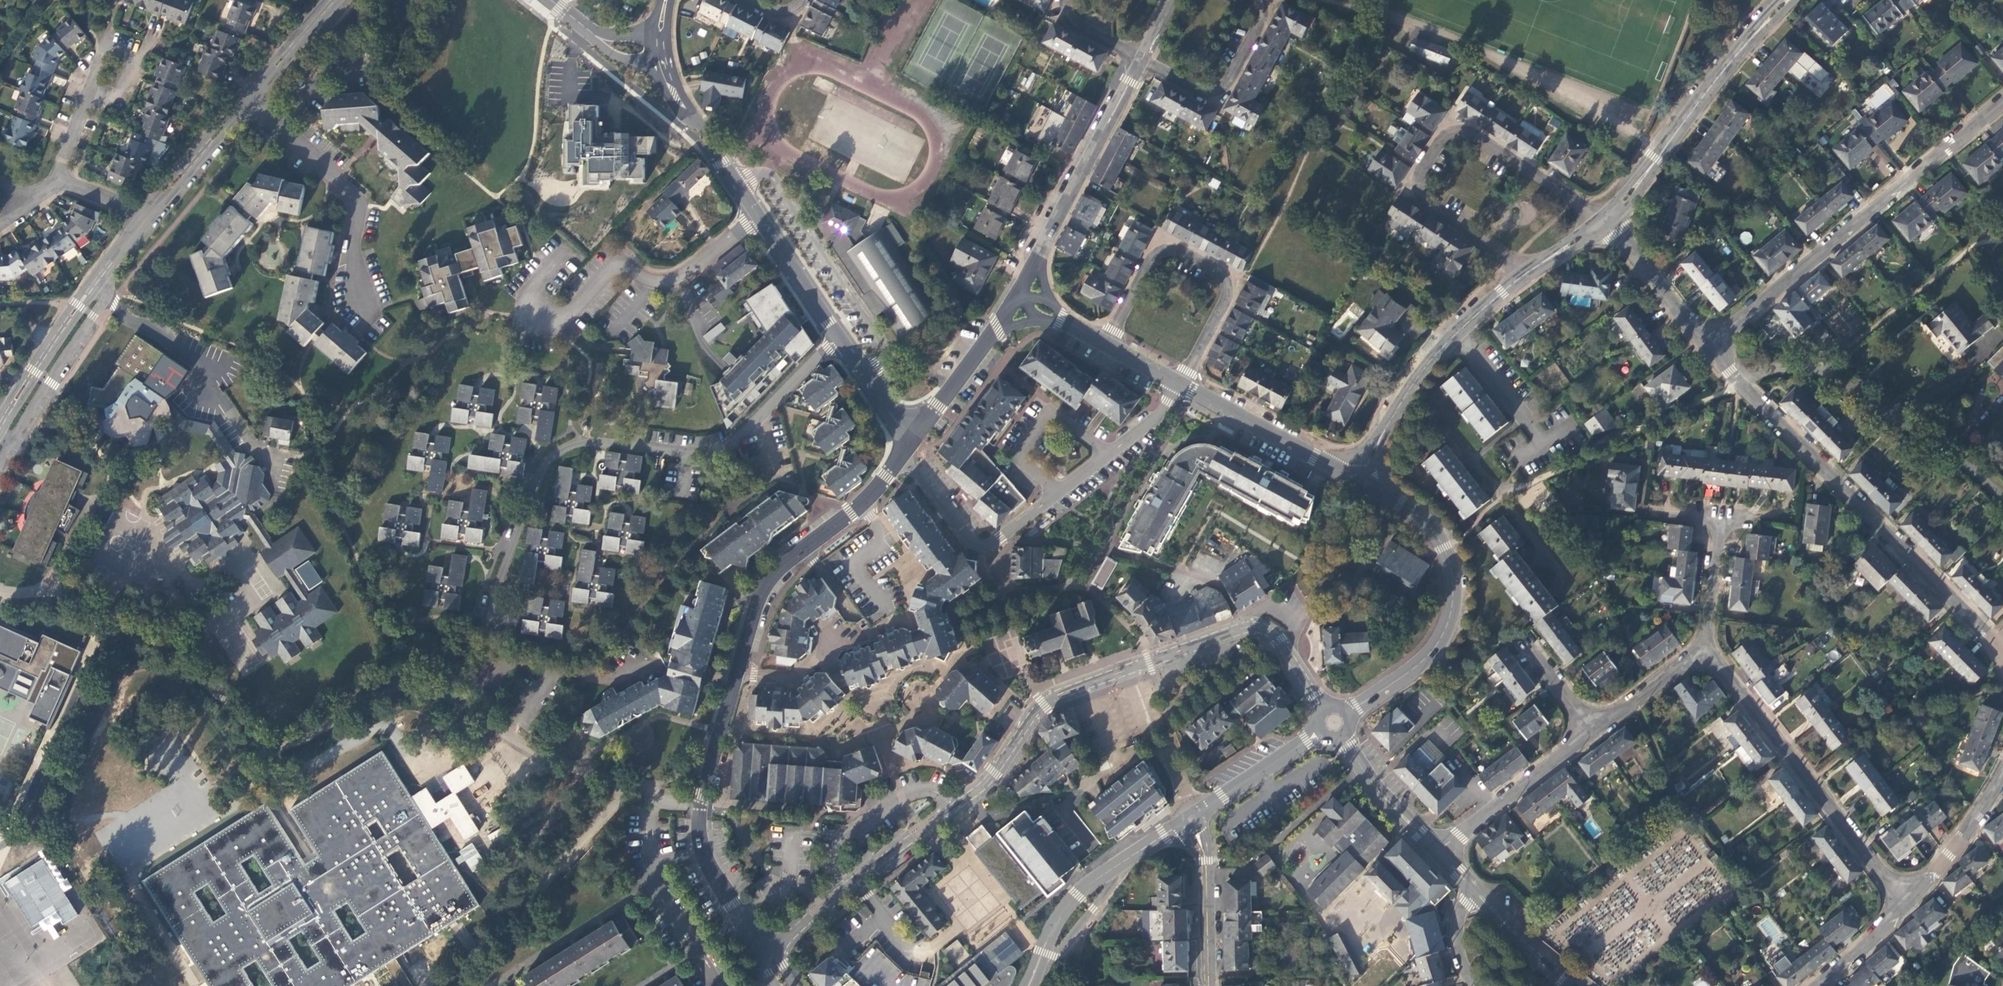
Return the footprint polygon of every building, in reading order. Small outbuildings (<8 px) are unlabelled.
[(136,4),(153,10),(152,12),(160,15),(161,11),(166,0),(137,0),(136,4)] [(161,11),(169,15),(168,17),(185,24),(193,3),(186,0),(166,0),(161,11)] [(238,1),(235,0),(234,0),(226,17),(225,16),(223,23),(224,23),(244,31),(245,31),(248,23),(246,23),(248,18),(252,20),(257,7),(255,6),(257,0),(238,0),(238,1)] [(699,12),(718,22),(719,21),(726,25),(735,7),(728,3),(728,2),(724,0),(705,0),(699,12)] [(811,6),(801,27),(821,36),(831,16),(829,16),(833,9),(816,0),(812,7),(811,6)] [(816,0),(833,9),(834,10),(839,0),(815,0),(816,0)] [(1049,0),(1023,0),(1043,11),(1049,0)] [(1900,0),(1884,0),(1863,17),(1877,35),(1902,15),(1901,14),(1907,9),(1900,0)] [(1907,9),(1914,4),(1915,5),(1922,0),(1900,0),(1907,9)] [(1269,28),(1287,37),(1290,31),(1302,37),(1311,20),(1283,3),(1269,28)] [(1847,30),(1821,4),(1805,20),(1831,46),(1847,30)] [(726,25),(726,26),(752,39),(753,37),(762,20),(763,19),(736,6),(735,7),(726,25)] [(86,35),(71,16),(56,29),(58,30),(52,36),(65,50),(71,46),(70,44),(74,40),(76,43),(86,35)] [(780,52),(790,32),(770,22),(769,23),(762,20),(753,37),(760,41),(759,43),(780,52)] [(244,31),(224,23),(221,31),(218,30),(211,47),(228,54),(233,56),(240,38),(241,39),(244,31)] [(1080,39),(1053,25),(1044,42),(1070,57),(1080,39)] [(1395,28),(1391,26),(1388,30),(1388,35),(1392,36),(1396,33),(1395,28)] [(1271,66),(1287,37),(1269,28),(1254,57),(1271,66)] [(52,36),(51,35),(41,43),(40,48),(38,48),(35,56),(39,57),(36,65),(54,71),(57,64),(55,64),(57,60),(66,51),(65,50),(52,36)] [(1080,39),(1070,57),(1096,71),(1106,53),(1080,39)] [(1416,53),(1446,65),(1451,53),(1421,41),(1420,42),(1415,40),(1412,43),(1409,50),(1416,52),(1416,53)] [(1786,40),(1766,63),(1782,77),(1802,54),(1786,40)] [(1934,71),(1946,86),(1967,69),(1969,71),(1977,64),(1960,45),(1937,64),(1940,66),(1934,71)] [(211,47),(207,46),(202,57),(204,58),(199,72),(219,79),(223,71),(221,71),(228,54),(211,47)] [(1992,59),(2002,72),(2002,50),(1992,59)] [(1256,95),(1271,66),(1254,57),(1239,85),(1256,95)] [(183,66),(181,65),(163,59),(157,76),(158,77),(155,83),(172,90),(175,82),(177,82),(183,66)] [(1782,77),(1766,63),(1746,85),(1763,99),(1782,77)] [(54,71),(36,65),(33,72),(29,70),(21,88),(23,89),(43,96),(49,80),(51,80),(54,71)] [(1925,104),(1946,86),(1934,71),(1927,76),(1925,73),(1902,93),(1918,112),(1926,105),(1925,104)] [(742,97),(745,79),(705,72),(701,90),(706,91),(703,108),(717,110),(721,93),(742,97)] [(55,75),(52,82),(64,87),(67,80),(55,75)] [(1885,82),(1865,100),(1874,111),(1894,93),(1885,82)] [(176,91),(172,90),(155,83),(151,91),(152,91),(146,108),(148,109),(166,116),(176,91)] [(1153,102),(1179,115),(1188,98),(1162,84),(1153,102)] [(1252,101),(1256,95),(1239,85),(1225,110),(1254,126),(1264,107),(1252,101)] [(37,115),(44,97),(43,96),(23,89),(16,108),(20,109),(14,116),(35,123),(38,115),(37,115)] [(1492,109),(1495,105),(1489,101),(1486,105),(1467,92),(1456,111),(1480,127),(1492,109)] [(369,126),(375,119),(379,114),(378,106),(363,93),(337,95),(337,102),(330,102),(330,110),(324,111),(326,129),(334,129),(338,124),(365,122),(369,126)] [(1433,131),(1446,112),(1419,94),(1407,111),(1416,117),(1415,120),(1417,121),(1413,126),(1428,136),(1432,130),(1433,131)] [(1078,96),(1067,118),(1084,128),(1096,106),(1078,96)] [(1205,130),(1214,113),(1215,112),(1188,98),(1179,115),(1205,130)] [(1710,132),(1727,144),(1749,115),(1732,102),(1710,132)] [(1864,128),(1877,143),(1898,126),(1899,128),(1907,121),(1891,102),(1868,121),(1870,124),(1864,128)] [(632,183),(645,183),(646,158),(636,158),(636,153),(656,154),(656,137),(628,136),(628,134),(597,134),(597,107),(568,106),(569,140),(563,140),(564,166),(581,166),(581,160),(588,161),(588,185),(610,185),(610,180),(631,180),(632,183)] [(166,116),(148,109),(143,121),(147,122),(145,127),(143,127),(140,134),(150,138),(157,140),(160,133),(162,134),(168,117),(166,116)] [(1506,142),(1516,127),(1512,124),(1513,122),(1492,109),(1480,127),(1501,140),(1502,139),(1506,142)] [(4,140),(24,148),(26,146),(29,138),(28,138),(30,132),(32,132),(35,123),(14,116),(4,140)] [(1084,128),(1067,118),(1052,145),(1070,155),(1084,128)] [(1338,130),(1344,122),(1337,118),(1332,126),(1338,130)] [(380,131),(384,126),(380,123),(375,119),(369,126),(366,129),(370,132),(374,132),(380,131)] [(390,120),(384,126),(380,131),(384,135),(380,141),(384,145),(380,151),(399,167),(400,186),(391,197),(401,207),(406,201),(412,206),(416,200),(420,204),(430,193),(420,184),(429,174),(420,165),(429,154),(390,120)] [(1506,143),(1526,156),(1527,155),(1532,159),(1542,144),(1537,140),(1538,139),(1517,125),(1516,127),(1506,142),(1506,143)] [(1428,136),(1413,126),(1396,151),(1412,161),(1413,162),(1429,136),(1428,136)] [(1105,155),(1123,164),(1137,137),(1119,128),(1105,155)] [(1856,162),(1877,143),(1864,128),(1858,133),(1856,131),(1833,150),(1849,170),(1857,163),(1856,162)] [(1991,141),(2002,155),(2002,131),(1991,141)] [(140,134),(133,132),(131,139),(132,139),(126,156),(138,161),(145,163),(146,163),(149,154),(158,158),(169,145),(157,140),(150,138),(140,134)] [(1705,175),(1727,144),(1710,132),(1688,162),(1705,175)] [(1585,150),(1567,137),(1550,162),(1568,174),(1585,150)] [(1991,141),(1962,164),(1978,184),(1986,178),(1984,177),(2000,164),(1998,161),(2002,156),(2002,155),(1991,141)] [(1002,178),(1020,188),(1024,181),(1025,182),(1036,162),(1016,151),(1002,178)] [(1412,161),(1396,151),(1393,156),(1391,155),(1389,158),(1380,152),(1369,169),(1396,187),(1409,167),(1408,166),(1412,161)] [(117,153),(107,179),(122,185),(125,177),(131,179),(138,161),(126,156),(117,153)] [(1109,191),(1123,164),(1105,155),(1091,181),(1109,191)] [(698,158),(645,210),(662,228),(709,183),(703,177),(710,170),(698,158)] [(1843,185),(1849,181),(1839,168),(1833,172),(1842,183),(1843,185)] [(1951,174),(1922,198),(1934,213),(1939,208),(1942,211),(1957,199),(1959,200),(1967,194),(1951,174)] [(234,200),(257,220),(271,203),(279,205),(278,211),(299,216),(305,186),(284,181),(284,180),(260,176),(258,182),(254,187),(248,183),(234,200)] [(1216,190),(1221,182),(1212,177),(1208,185),(1216,190)] [(1008,212),(1020,188),(1002,178),(989,202),(1008,212)] [(1818,202),(1830,216),(1853,197),(1843,185),(1842,183),(1818,202)] [(1697,196),(1677,188),(1660,232),(1681,240),(1697,196)] [(1071,221),(1088,230),(1101,205),(1083,196),(1073,215),(1075,216),(1071,221)] [(1934,213),(1922,198),(1894,222),(1909,241),(1917,235),(1915,233),(1931,222),(1928,217),(1934,213)] [(1397,199),(1388,212),(1393,216),(1392,217),(1413,231),(1413,230),(1423,216),(1424,215),(1403,201),(1402,202),(1397,199)] [(1004,218),(1008,212),(989,202),(974,228),(994,239),(1005,219),(1004,218)] [(1807,235),(1830,216),(1818,202),(1795,221),(1807,235)] [(868,292),(901,343),(943,314),(891,236),(897,232),(892,223),(867,240),(861,231),(866,220),(831,203),(821,223),(837,231),(830,245),(863,296),(868,292)] [(104,215),(101,212),(78,204),(74,212),(76,213),(74,219),(64,225),(65,226),(77,244),(90,235),(92,229),(93,229),(97,221),(101,222),(104,217),(104,215)] [(191,256),(206,298),(232,289),(227,277),(230,275),(224,258),(253,225),(232,206),(224,216),(221,214),(209,228),(212,230),(203,240),(208,245),(202,252),(191,256)] [(1188,243),(1198,224),(1172,210),(1161,229),(1188,243)] [(1418,234),(1437,247),(1438,246),(1448,232),(1448,231),(1429,218),(1428,219),(1423,216),(1413,230),(1418,233),(1418,234)] [(436,252),(437,257),(419,262),(428,288),(424,290),(427,298),(430,308),(447,303),(451,313),(470,307),(459,275),(463,273),(465,279),(474,275),(472,270),(481,268),(485,281),(503,275),(501,268),(519,263),(514,248),(523,245),(517,227),(508,230),(504,217),(468,229),(475,249),(453,256),(450,248),(436,252)] [(1413,231),(1392,217),(1388,224),(1408,238),(1413,231)] [(1075,255),(1088,230),(1071,221),(1069,227),(1067,226),(1056,245),(1075,255)] [(1149,237),(1148,237),(1151,230),(1135,222),(1132,228),(1130,227),(1119,247),(1121,247),(1137,256),(1139,257),(1149,237)] [(1215,257),(1225,238),(1198,224),(1188,243),(1215,257)] [(44,243),(58,262),(79,247),(77,244),(65,226),(58,231),(60,233),(55,237),(53,236),(45,241),(46,242),(44,243)] [(1877,226),(1853,245),(1865,259),(1889,240),(1877,226)] [(297,271),(324,277),(327,264),(330,265),(334,246),(331,246),(333,233),(306,227),(297,271)] [(1746,231),(1739,237),(1745,244),(1753,239),(1746,231)] [(1456,274),(1474,247),(1454,234),(1453,235),(1448,232),(1438,246),(1442,248),(1434,259),(1439,261),(1438,263),(1456,274)] [(1785,232),(1754,257),(1768,274),(1799,250),(1785,232)] [(1251,252),(1225,238),(1215,257),(1241,271),(1251,252)] [(976,293),(996,256),(963,239),(951,260),(964,267),(956,282),(976,293)] [(29,270),(34,277),(58,262),(44,243),(43,244),(42,243),(33,249),(34,250),(28,254),(27,252),(20,257),(29,270)] [(740,245),(712,267),(719,276),(718,277),(721,282),(709,291),(714,298),(719,304),(732,293),(728,288),(757,266),(748,254),(747,254),(740,245)] [(1865,259),(1853,245),(1830,263),(1842,277),(1865,259)] [(1125,283),(1136,263),(1134,262),(1137,256),(1121,247),(1117,254),(1116,253),(1105,273),(1106,274),(1123,283),(1125,283)] [(1,276),(2,280),(11,279),(11,278),(17,278),(29,270),(20,257),(16,251),(8,257),(0,258),(0,276),(1,276)] [(1681,264),(1700,287),(1714,276),(1695,253),(1681,264)] [(1606,299),(1611,272),(1594,270),(1592,276),(1574,274),(1573,276),(1564,274),(1562,291),(1572,293),(1572,294),(1606,299)] [(1819,273),(1796,292),(1807,306),(1830,287),(1819,273)] [(1111,310),(1121,291),(1120,290),(1123,283),(1106,274),(1103,281),(1102,280),(1101,282),(1090,276),(1082,292),(1092,297),(1091,300),(1111,310)] [(1714,276),(1700,287),(1719,310),(1735,297),(1717,274),(1714,276)] [(288,333),(305,348),(323,324),(308,311),(310,303),(314,304),(318,282),(289,275),(280,321),(285,322),(292,328),(288,333)] [(1265,291),(1268,285),(1251,277),(1249,282),(1247,281),(1236,303),(1237,304),(1234,309),(1251,318),(1254,312),(1256,312),(1266,292),(1265,291)] [(718,379),(720,381),(706,393),(724,414),(725,413),(750,392),(755,388),(773,373),(778,369),(792,358),(795,362),(816,345),(803,330),(800,332),(794,324),(799,320),(793,314),(794,313),(770,284),(746,304),(752,311),(756,317),(772,335),(718,379)] [(1393,327),(1406,309),(1379,289),(1369,301),(1375,305),(1354,333),(1388,359),(1405,336),(1393,327)] [(1807,306),(1796,292),(1775,309),(1796,335),(1810,322),(1803,313),(1809,308),(1807,306)] [(1541,294),(1518,312),(1530,329),(1554,312),(1541,294)] [(421,311),(430,308),(427,298),(417,301),(421,311)] [(719,304),(714,298),(708,302),(712,308),(719,304)] [(1927,326),(1937,338),(1942,334),(1960,354),(1994,326),(1985,316),(1973,326),(1954,303),(1927,326)] [(961,307),(954,312),(958,319),(965,314),(961,307)] [(1615,319),(1632,342),(1646,332),(1629,308),(1615,319)] [(1252,319),(1251,318),(1234,309),(1232,309),(1222,328),(1223,329),(1220,336),(1236,345),(1240,339),(1241,339),(1252,319)] [(1530,329),(1518,312),(1494,330),(1506,347),(1530,329)] [(708,342),(725,329),(721,323),(703,337),(708,342)] [(316,345),(349,374),(366,353),(356,345),(358,342),(344,331),(343,333),(333,324),(316,345)] [(1646,332),(1632,342),(1649,366),(1664,356),(1646,332)] [(1218,335),(1207,356),(1209,357),(1206,363),(1222,371),(1225,365),(1227,366),(1238,346),(1236,345),(1220,336),(1218,335)] [(644,341),(639,336),(627,345),(631,350),(631,360),(623,360),(623,365),(626,365),(624,374),(639,375),(640,371),(649,372),(648,380),(643,383),(651,394),(655,395),(654,405),(674,408),(678,384),(665,382),(665,376),(670,371),(669,369),(671,367),(667,361),(668,350),(653,348),(654,343),(644,341)] [(10,337),(0,338),(0,340),(1,345),(0,345),(0,365),(3,365),(3,357),(13,356),(12,344),(10,344),(10,337)] [(137,346),(132,338),(117,349),(126,363),(120,368),(114,361),(98,371),(103,379),(89,389),(99,404),(107,399),(112,407),(120,402),(132,421),(143,413),(150,414),(155,410),(169,400),(163,393),(159,385),(162,383),(152,368),(167,358),(156,343),(149,348),(144,341),(137,346)] [(1022,367),(1076,408),(1084,397),(1121,423),(1138,399),(1102,372),(1095,382),(1040,342),(1022,367)] [(1989,362),(1996,370),(1995,371),(2002,379),(2002,348),(1989,362)] [(724,359),(731,366),(737,360),(731,353),(724,359)] [(824,371),(823,370),(819,364),(806,378),(811,380),(799,390),(804,396),(802,402),(810,404),(816,412),(819,410),(838,396),(839,394),(837,390),(845,383),(832,365),(824,371)] [(1346,427),(1371,373),(1351,364),(1346,374),(1333,368),(1324,388),(1334,393),(1324,416),(1346,427)] [(1238,385),(1259,396),(1268,379),(1247,367),(1238,385)] [(1483,442),(1508,422),(1465,368),(1439,387),(1446,395),(1448,393),(1458,406),(1456,408),(1467,423),(1470,421),(1479,433),(1477,435),(1483,442)] [(1673,368),(1646,388),(1653,397),(1660,393),(1668,402),(1687,388),(1673,368)] [(778,369),(773,373),(777,377),(782,373),(778,369)] [(1000,432),(1025,397),(1000,378),(974,412),(971,410),(940,452),(954,463),(960,468),(978,446),(982,449),(996,429),(1000,432)] [(1259,396),(1282,408),(1291,391),(1268,379),(1259,396)] [(167,390),(162,383),(159,385),(163,393),(167,390)] [(555,404),(557,389),(545,387),(544,394),(535,393),(536,386),(523,384),(520,399),(526,400),(525,408),(519,407),(517,423),(530,425),(531,416),(539,417),(536,440),(549,442),(554,412),(548,411),(549,403),(555,404)] [(491,406),(494,391),(481,389),(479,397),(472,396),(473,388),(459,386),(457,401),(463,402),(462,410),(454,409),(452,422),(468,424),(468,418),(476,419),(476,425),(491,428),(493,415),(485,414),(485,406),(491,406)] [(755,388),(750,392),(756,399),(761,395),(755,388)] [(1801,425),(1803,424),(1815,412),(1816,410),(1794,389),(1779,403),(1801,425)] [(857,426),(843,409),(810,433),(815,439),(814,446),(822,448),(828,456),(831,454),(847,442),(849,440),(850,439),(850,436),(848,433),(857,426)] [(1606,409),(1584,424),(1592,435),(1618,426),(1606,409)] [(143,413),(132,421),(133,423),(140,425),(148,420),(192,428),(196,432),(210,435),(225,458),(232,468),(241,470),(250,464),(255,461),(252,455),(245,459),(246,454),(236,451),(215,420),(155,410),(150,414),(143,413)] [(1803,424),(1820,441),(1831,429),(1815,412),(1803,424)] [(733,423),(725,413),(724,414),(732,424),(733,423)] [(290,445),(295,416),(283,414),(282,419),(266,416),(263,435),(279,438),(278,444),(290,445)] [(1831,429),(1820,441),(1840,461),(1852,449),(1831,429)] [(448,454),(450,439),(437,436),(435,444),(427,443),(429,435),(415,433),(413,448),(419,449),(418,457),(410,456),(407,470),(423,472),(424,466),(432,467),(429,490),(442,492),(447,462),(441,461),(442,453),(448,454)] [(523,455),(526,440),(513,438),(512,446),(503,445),(505,437),(492,435),(489,450),(495,451),(494,459),(471,456),(469,469),(499,473),(500,467),(508,468),(507,475),(523,477),(525,464),(516,462),(517,454),(523,455)] [(982,450),(982,449),(978,446),(960,468),(954,463),(947,473),(976,502),(987,491),(1001,473),(982,450)] [(1301,489),(1304,486),(1276,471),(1275,474),(1273,473),(1271,473),(1268,473),(1266,474),(1261,472),(1264,465),(1251,457),(1249,460),(1222,446),(1219,449),(1212,446),(1207,457),(1203,456),(1202,449),(1198,449),(1194,450),(1191,452),(1189,449),(1184,452),(1180,455),(1185,458),(1179,467),(1173,463),(1169,461),(1162,475),(1159,473),(1151,487),(1157,491),(1154,496),(1152,497),(1149,498),(1148,499),(1146,501),(1143,500),(1128,526),(1131,528),(1124,541),(1133,546),(1130,552),(1141,554),(1143,551),(1152,556),(1159,543),(1163,545),(1170,531),(1169,531),(1183,505),(1185,505),(1193,492),(1189,490),(1196,477),(1187,471),(1191,462),(1235,486),(1233,489),(1247,496),(1248,495),(1274,509),(1273,511),(1287,518),(1289,515),(1302,521),(1303,519),(1310,520),(1316,496),(1301,489)] [(1193,447),(1189,449),(1191,452),(1194,450),(1198,449),(1202,449),(1203,456),(1207,457),(1212,446),(1206,446),(1201,446),(1193,447)] [(1464,520),(1489,501),(1446,446),(1421,464),(1427,472),(1429,471),(1439,482),(1437,484),(1449,499),(1451,498),(1460,510),(1458,512),(1464,520)] [(868,470),(854,451),(822,477),(826,483),(825,489),(833,491),(839,499),(860,483),(862,482),(862,481),(859,477),(868,470)] [(641,473),(643,457),(628,456),(627,463),(619,461),(621,454),(607,452),(605,467),(610,468),(609,476),(601,475),(599,488),(615,491),(616,486),(624,487),(624,492),(639,494),(640,481),(633,480),(635,472),(641,473)] [(1679,478),(1682,456),(1661,453),(1658,476),(1679,478)] [(1180,455),(1173,463),(1179,467),(1185,458),(1180,455)] [(1704,459),(1682,456),(1679,478),(1702,481),(1704,459)] [(1751,457),(1750,464),(1747,487),(1769,490),(1772,467),(1760,466),(1761,458),(1751,457)] [(227,552),(239,544),(234,536),(236,534),(238,536),(244,533),(237,523),(245,518),(246,511),(251,513),(269,501),(270,496),(262,484),(264,474),(259,466),(250,464),(241,470),(232,468),(225,458),(214,466),(218,471),(217,481),(212,484),(205,474),(200,478),(200,480),(197,483),(192,475),(180,483),(175,482),(173,488),(162,496),(164,500),(156,508),(160,514),(162,513),(166,520),(163,522),(169,530),(165,533),(164,539),(168,547),(175,548),(179,546),(184,554),(188,552),(192,557),(191,559),(195,566),(204,559),(207,565),(218,557),(224,558),(227,552)] [(82,486),(88,472),(59,459),(54,470),(57,471),(55,472),(42,489),(39,489),(36,490),(31,495),(27,502),(26,507),(24,514),(24,516),(25,520),(26,521),(27,521),(23,536),(24,542),(23,541),(17,550),(29,556),(30,554),(34,552),(39,550),(35,558),(46,564),(57,541),(49,537),(55,527),(65,533),(80,509),(67,501),(68,497),(72,499),(77,490),(70,486),(71,481),(82,486)] [(1725,461),(1704,459),(1702,481),(1722,484),(1725,461)] [(1731,462),(1725,461),(1722,484),(1728,484),(1731,462)] [(1750,464),(1731,462),(1728,484),(1747,487),(1750,464)] [(1850,475),(1870,495),(1882,483),(1862,463),(1850,475)] [(1633,511),(1639,468),(1611,464),(1609,476),(1616,477),(1612,508),(1633,511)] [(1276,471),(1264,465),(1261,472),(1266,474),(1268,473),(1271,473),(1273,473),(1275,474),(1276,471)] [(590,503),(592,487),(579,485),(578,493),(570,493),(573,469),(560,467),(555,497),(561,498),(560,506),(554,506),(551,521),(564,523),(566,515),(574,516),(573,522),(588,525),(590,511),(583,510),(584,502),(590,503)] [(1795,470),(1772,467),(1769,490),(1793,493),(1795,470)] [(1025,500),(1001,473),(987,491),(1003,504),(1010,511),(1016,507),(1025,500)] [(1882,483),(1870,495),(1889,514),(1901,502),(1882,483)] [(1329,490),(1321,486),(1317,494),(1325,498),(1329,490)] [(773,487),(706,537),(703,549),(701,551),(702,552),(701,557),(707,558),(719,575),(732,565),(746,569),(749,560),(754,556),(759,556),(764,554),(762,549),(767,545),(771,542),(773,538),(807,512),(810,502),(809,500),(807,499),(794,496),(790,490),(787,491),(773,487)] [(1151,487),(1143,500),(1146,501),(1148,499),(1149,498),(1152,497),(1154,496),(1157,491),(1151,487)] [(482,522),(486,492),(473,489),(470,512),(462,511),(463,503),(449,501),(447,517),(453,518),(452,525),(444,524),(442,538),(457,540),(458,534),(466,535),(465,542),(481,544),(483,530),(475,529),(476,521),(482,522)] [(933,568),(952,553),(954,552),(945,540),(942,541),(938,536),(941,534),(923,510),(920,511),(916,506),(918,504),(909,491),(885,508),(888,512),(888,518),(899,533),(905,534),(911,543),(910,548),(921,564),(927,565),(930,570),(933,568)] [(1003,504),(987,491),(976,502),(970,509),(979,516),(993,529),(1010,511),(1003,504)] [(419,525),(421,510),(408,508),(407,516),(398,515),(400,507),(387,505),(384,520),(390,521),(389,528),(381,528),(379,541),(394,544),(395,537),(403,538),(402,544),(418,547),(420,534),(412,532),(413,524),(419,525)] [(1830,509),(1809,506),(1804,543),(1806,543),(1823,545),(1825,545),(1830,509)] [(246,511),(245,518),(248,519),(267,548),(260,552),(276,578),(284,573),(302,600),(307,596),(289,569),(314,553),(297,527),(273,544),(251,513),(246,511)] [(643,534),(645,519),(633,517),(631,524),(623,524),(624,515),(611,513),(608,529),(614,530),(613,537),(605,537),(603,550),(618,552),(620,547),(627,548),(626,553),(642,555),(644,542),(636,541),(637,533),(643,534)] [(1901,527),(1921,546),(1932,535),(1912,515),(1901,527)] [(1532,626),(1535,624),(1550,612),(1558,606),(1515,551),(1524,544),(1502,516),(1477,535),(1483,543),(1485,542),(1494,553),(1492,555),(1498,563),(1489,570),(1495,578),(1498,577),(1507,588),(1504,590),(1517,605),(1519,603),(1529,616),(1526,618),(1532,625),(1532,626)] [(1671,525),(1668,549),(1679,551),(1689,552),(1692,528),(1671,525)] [(561,550),(564,534),(550,532),(549,540),(541,539),(542,531),(529,529),(526,544),(532,545),(531,554),(525,553),(521,583),(534,585),(538,561),(545,562),(544,569),(560,571),(562,558),(554,557),(555,548),(561,550)] [(899,533),(910,548),(911,543),(905,534),(899,533)] [(1753,560),(1767,562),(1770,537),(1749,534),(1746,559),(1753,560)] [(1932,535),(1921,546),(1940,566),(1952,554),(1932,535)] [(1431,562),(1393,538),(1379,561),(1417,584),(1431,562)] [(1124,541),(1120,549),(1130,552),(1133,546),(1124,541)] [(1806,543),(1805,550),(1822,552),(1823,545),(1806,543)] [(1056,578),(1065,549),(1053,548),(1052,560),(1042,560),(1042,548),(1025,548),(1012,548),(1012,577),(1056,578)] [(1888,581),(1895,574),(1870,549),(1854,564),(1879,590),(1888,581)] [(613,585),(615,570),(602,569),(600,576),(592,575),(595,553),(582,550),(578,581),(584,582),(583,590),(574,589),(572,602),(588,604),(589,599),(597,600),(596,605),(612,607),(613,594),(605,594),(607,585),(613,585)] [(1696,553),(1689,552),(1679,551),(1675,579),(1692,581),(1696,553)] [(978,561),(974,561),(966,560),(962,553),(956,557),(937,572),(937,576),(924,585),(919,584),(911,610),(914,611),(920,627),(918,632),(926,653),(928,660),(936,657),(946,662),(951,653),(959,650),(954,635),(951,636),(949,630),(952,629),(947,614),(943,615),(941,609),(942,603),(947,598),(949,602),(962,593),(960,590),(966,586),(967,589),(981,579),(975,573),(978,561)] [(937,572),(956,557),(952,553),(933,568),(937,572)] [(462,587),(466,557),(453,555),(450,578),(442,577),(443,568),(429,567),(427,582),(433,583),(432,591),(425,590),(423,606),(436,608),(438,599),(446,600),(445,609),(459,611),(461,596),(454,595),(455,586),(462,587)] [(1733,586),(1750,589),(1753,560),(1746,559),(1736,558),(1733,586)] [(1266,594),(1245,559),(1231,568),(1253,602),(1266,594)] [(1095,583),(1103,587),(1116,565),(1108,560),(1095,583)] [(1952,578),(1971,598),(1983,586),(1975,578),(1964,566),(1952,578)] [(1240,610),(1253,602),(1231,568),(1219,575),(1240,610)] [(1921,589),(1900,569),(1895,574),(1888,581),(1908,601),(1921,589)] [(1983,586),(1988,581),(1980,574),(1975,578),(1983,586)] [(836,599),(821,578),(812,585),(808,580),(795,589),(799,595),(788,602),(782,613),(778,629),(773,628),(770,643),(776,644),(774,655),(778,656),(776,664),(790,666),(797,661),(797,659),(800,659),(807,653),(810,654),(812,639),(809,637),(810,630),(804,628),(805,622),(811,618),(814,622),(821,617),(824,621),(837,611),(836,599)] [(1131,582),(1147,599),(1151,595),(1134,578),(1131,582)] [(1692,581),(1675,579),(1664,578),(1661,600),(1690,603),(1692,581)] [(678,664),(709,673),(710,667),(707,666),(717,634),(719,635),(720,631),(717,630),(729,590),(689,580),(688,584),(686,584),(685,587),(687,588),(666,661),(678,664)] [(1116,596),(1133,613),(1147,599),(1131,582),(1116,596)] [(969,590),(967,589),(966,586),(960,590),(962,593),(963,594),(969,590)] [(1747,611),(1750,589),(1733,586),(1730,609),(1747,611)] [(1983,586),(1971,598),(1990,618),(2002,606),(1983,586)] [(1216,621),(1232,615),(1227,603),(1220,591),(1207,587),(1197,590),(1197,589),(1190,591),(1196,598),(1201,610),(1210,607),(1216,621)] [(336,613),(319,588),(307,596),(302,600),(297,603),(290,593),(274,603),(281,613),(275,617),(268,607),(253,617),(259,628),(253,632),(256,636),(267,653),(270,657),(276,653),(283,663),(299,653),(292,643),(298,639),(305,649),(320,639),(314,628),(336,613)] [(1941,610),(1921,589),(1908,601),(1928,622),(1941,610)] [(1154,644),(1216,621),(1210,607),(1201,610),(1196,598),(1167,609),(1151,595),(1147,599),(1133,613),(1148,635),(1154,644)] [(562,617),(564,603),(551,601),(550,608),(542,607),(543,599),(530,597),(527,612),(533,613),(532,621),(524,620),(522,633),(538,636),(539,630),(547,631),(546,637),(561,639),(563,626),(555,625),(557,617),(562,617)] [(1096,613),(1091,600),(1079,605),(1083,617),(1074,620),(1070,609),(1050,615),(1054,627),(1023,637),(1025,643),(1030,658),(1062,648),(1066,660),(1085,654),(1081,641),(1089,639),(1100,635),(1093,614),(1096,613)] [(1994,621),(2002,613),(2002,606),(1991,618),(1994,621)] [(1551,643),(1566,632),(1550,612),(1535,624),(1551,643)] [(19,669),(39,678),(43,670),(46,672),(59,645),(44,635),(40,643),(29,639),(30,638),(29,638),(29,639),(0,626),(0,627),(0,661),(19,669)] [(1665,626),(1637,647),(1642,654),(1640,657),(1647,666),(1659,658),(1660,658),(1678,644),(1665,626)] [(911,634),(911,633),(903,628),(895,631),(893,627),(886,629),(887,633),(879,637),(881,641),(875,644),(875,646),(877,650),(872,651),(871,647),(862,651),(860,645),(853,648),(854,652),(845,655),(842,662),(846,674),(848,685),(849,687),(860,683),(861,687),(861,689),(877,683),(877,682),(875,678),(886,674),(886,672),(885,668),(893,665),(895,669),(896,670),(910,665),(909,660),(907,655),(917,651),(911,634)] [(1341,627),(1323,628),(1326,664),(1344,663),(1344,653),(1370,651),(1369,634),(1341,636),(1341,627)] [(1951,664),(1965,650),(1944,629),(1930,643),(1951,664)] [(919,655),(926,653),(918,632),(911,634),(917,651),(919,655)] [(1581,652),(1566,632),(1551,643),(1567,662),(1581,652)] [(267,653),(256,636),(251,640),(262,657),(267,653)] [(1759,682),(1769,675),(1780,666),(1774,659),(1770,662),(1752,640),(1734,654),(1744,667),(1746,665),(1759,682)] [(1504,680),(1520,668),(1505,648),(1489,661),(1504,680)] [(1835,648),(1826,655),(1832,663),(1841,656),(1835,648)] [(1986,671),(1965,650),(1951,664),(1972,684),(1986,671)] [(919,655),(917,651),(907,655),(909,660),(919,655)] [(1605,653),(1583,669),(1595,685),(1597,684),(1602,689),(1621,674),(1605,653)] [(0,661),(0,688),(9,692),(19,669),(0,661)] [(674,677),(705,686),(707,687),(711,673),(709,673),(678,664),(677,667),(675,667),(673,668),(672,669),(672,671),(672,672),(673,674),(675,675),(674,677)] [(1534,688),(1520,668),(1504,680),(1519,700),(1534,688)] [(1000,688),(996,685),(979,670),(972,672),(967,678),(957,670),(952,672),(938,691),(937,698),(942,702),(946,706),(951,710),(959,710),(967,700),(983,713),(990,712),(998,702),(1000,688)] [(840,689),(831,677),(828,674),(818,673),(811,679),(808,675),(802,681),(804,684),(795,692),(783,691),(783,687),(775,686),(775,690),(767,690),(759,696),(752,695),(750,721),(758,722),(770,723),(769,727),(769,730),(774,730),(775,731),(776,732),(778,732),(779,731),(786,731),(786,728),(786,724),(801,725),(812,721),(823,710),(825,713),(827,714),(838,704),(837,703),(834,700),(843,691),(840,689)] [(1290,713),(1286,707),(1283,704),(1285,703),(1285,699),(1283,697),(1284,696),(1278,689),(1276,691),(1275,689),(1276,688),(1263,673),(1255,680),(1252,679),(1248,683),(1248,685),(1230,700),(1230,701),(1222,708),(1219,703),(1186,730),(1202,750),(1235,723),(1233,721),(1241,715),(1243,716),(1244,715),(1246,713),(1252,721),(1251,723),(1249,724),(1260,737),(1261,736),(1290,713)] [(848,685),(846,674),(831,677),(840,689),(848,685)] [(606,697),(602,700),(604,703),(586,713),(583,723),(591,736),(601,739),(659,706),(665,708),(665,709),(693,717),(700,692),(703,693),(705,686),(674,677),(666,675),(663,681),(659,680),(657,688),(647,694),(644,688),(641,683),(617,697),(613,689),(605,694),(606,697)] [(1759,682),(1755,685),(1770,705),(1783,694),(1769,675),(1759,682)] [(659,680),(644,688),(647,694),(657,688),(659,680)] [(1686,680),(1673,689),(1684,703),(1683,704),(1695,719),(1711,707),(1710,706),(1724,695),(1715,683),(1699,695),(1686,680)] [(860,683),(849,687),(850,691),(861,687),(860,683)] [(846,695),(843,691),(834,700),(837,703),(846,695)] [(1815,727),(1831,714),(1813,691),(1797,703),(1815,727)] [(1535,706),(1514,723),(1526,739),(1548,722),(1535,706)] [(1982,706),(1971,735),(1990,743),(2002,713),(1982,706)] [(823,710),(812,721),(814,724),(825,713),(823,710)] [(1048,717),(1063,738),(1078,733),(1071,710),(1048,717)] [(1741,745),(1755,734),(1738,712),(1724,722),(1741,745)] [(1244,715),(1251,723),(1252,721),(1246,713),(1244,715)] [(1372,731),(1390,749),(1397,742),(1408,732),(1401,726),(1391,714),(1372,731)] [(1848,737),(1831,714),(1815,727),(1833,750),(1848,737)] [(1059,741),(1063,738),(1048,717),(1042,724),(1039,733),(1049,746),(1059,741)] [(1408,732),(1397,742),(1403,747),(1420,730),(1409,719),(1401,726),(1408,732)] [(969,755),(957,749),(959,745),(957,739),(942,732),(938,729),(935,727),(923,731),(916,727),(904,731),(904,732),(893,752),(914,764),(924,760),(925,758),(942,765),(949,763),(954,766),(964,763),(969,755)] [(1603,744),(1614,758),(1635,742),(1625,728),(1603,744)] [(893,752),(904,732),(898,734),(892,744),(893,752)] [(979,772),(999,743),(984,734),(969,755),(964,763),(979,772)] [(1759,769),(1773,757),(1755,734),(1741,745),(1753,761),(1759,769)] [(1990,743),(1971,735),(1960,764),(1979,771),(1990,743)] [(1067,771),(1067,775),(1080,765),(1069,748),(1061,745),(1059,741),(1049,746),(1051,748),(1067,771)] [(730,799),(823,805),(825,761),(825,759),(827,757),(819,748),(818,748),(745,744),(743,742),(733,751),(734,752),(730,799)] [(1226,757),(1236,751),(1230,743),(1220,750),(1226,757)] [(857,747),(854,753),(871,747),(866,744),(857,747)] [(1590,776),(1614,758),(1603,744),(1580,762),(1590,776)] [(1753,761),(1741,745),(1735,749),(1747,766),(1753,761)] [(825,761),(823,805),(826,810),(836,810),(836,812),(847,812),(847,811),(857,812),(862,808),(862,801),(863,800),(863,798),(863,790),(859,785),(859,783),(880,776),(883,770),(877,753),(874,754),(871,747),(854,753),(845,757),(845,761),(825,761)] [(1527,762),(1517,747),(1496,762),(1508,777),(1527,762)] [(1021,797),(1040,793),(1039,791),(1045,786),(1047,788),(1067,771),(1051,748),(1034,762),(1035,764),(1011,784),(1021,797)] [(1394,770),(1414,789),(1415,787),(1437,766),(1419,748),(1412,754),(1414,756),(1411,758),(1408,756),(1394,770)] [(210,985),(254,985),(244,969),(256,961),(272,985),(350,985),(478,905),(433,832),(419,810),(382,753),(291,810),(319,856),(305,865),(266,804),(144,881),(210,985)] [(1847,768),(1865,791),(1881,779),(1863,755),(1847,768)] [(1093,804),(1092,806),(1091,808),(1091,809),(1103,824),(1109,840),(1115,839),(1119,843),(1133,831),(1145,821),(1154,813),(1156,816),(1164,809),(1164,797),(1143,761),(1093,804)] [(1415,787),(1414,789),(1439,813),(1466,786),(1441,762),(1437,766),(1415,787)] [(1508,777),(1496,762),(1479,776),(1490,791),(1508,777)] [(1565,769),(1541,787),(1554,803),(1567,793),(1577,807),(1588,799),(1565,769)] [(1786,803),(1799,792),(1782,770),(1768,781),(1786,803)] [(1881,779),(1865,791),(1883,815),(1899,802),(1881,779)] [(1531,821),(1554,803),(1541,787),(1518,805),(1531,821)] [(1817,815),(1799,792),(1786,803),(1803,826),(1817,815)] [(554,799),(550,794),(524,810),(528,815),(554,799)] [(1343,856),(1307,892),(1324,909),(1364,870),(1362,868),(1388,843),(1350,803),(1343,809),(1339,804),(1333,799),(1321,809),(1329,816),(1328,818),(1314,831),(1330,848),(1332,846),(1336,842),(1346,853),(1343,856)] [(419,810),(433,832),(449,823),(435,800),(419,810)] [(1935,802),(1915,817),(1927,831),(1946,817),(1935,802)] [(982,826),(967,838),(976,850),(975,851),(1020,909),(1044,891),(1049,897),(1084,870),(1042,815),(1034,822),(1025,811),(991,838),(982,826)] [(1678,820),(1680,822),(1684,827),(1690,822),(1691,821),(1686,814),(1678,820)] [(1506,815),(1476,838),(1492,858),(1521,835),(1506,815)] [(1984,829),(1994,843),(2002,837),(2002,815),(1984,829)] [(1909,850),(1929,834),(1927,831),(1915,817),(1895,832),(1894,831),(1883,839),(1900,861),(1912,853),(1909,850)] [(570,825),(567,819),(545,833),(548,838),(570,825)] [(1830,860),(1844,850),(1826,828),(1813,838),(1830,860)] [(545,840),(542,835),(530,842),(533,848),(545,840)] [(1422,917),(1450,892),(1402,841),(1387,856),(1412,882),(1405,890),(1378,861),(1364,875),(1392,903),(1401,894),(1404,897),(1397,904),(1399,908),(1402,913),(1407,920),(1417,911),(1422,917)] [(1332,846),(1343,856),(1346,853),(1336,842),(1332,846)] [(457,864),(466,860),(471,870),(484,863),(474,844),(453,855),(457,864)] [(1977,849),(1958,862),(1962,868),(1968,876),(1986,863),(1977,849)] [(1861,872),(1844,850),(1830,860),(1847,882),(1861,872)] [(945,926),(935,914),(917,890),(924,885),(945,868),(934,854),(891,888),(930,936),(945,926)] [(1253,865),(1262,877),(1276,867),(1268,857),(1267,855),(1253,865)] [(49,856),(3,877),(26,929),(42,922),(50,940),(58,937),(54,926),(76,916),(65,890),(64,891),(49,856)] [(1968,876),(1962,868),(1943,882),(1953,896),(1972,881),(1968,876)] [(1164,911),(1181,910),(1180,878),(1158,877),(1158,898),(1158,910),(1164,911)] [(1227,882),(1227,912),(1251,912),(1251,896),(1250,881),(1227,882)] [(917,890),(935,914),(938,912),(922,891),(926,887),(924,885),(917,890)] [(1933,900),(1913,916),(1915,919),(1926,933),(1926,934),(1940,924),(1938,920),(1944,914),(1933,900)] [(1152,910),(1139,910),(1139,942),(1164,941),(1164,911),(1158,910),(1152,910)] [(1186,941),(1186,910),(1181,910),(1164,911),(1164,941),(1186,941)] [(1224,941),(1247,940),(1251,940),(1251,931),(1261,931),(1260,912),(1251,912),(1227,912),(1228,922),(1228,927),(1224,927),(1224,941)] [(1844,912),(1819,931),(1825,938),(1831,947),(1856,928),(1844,912)] [(622,915),(612,921),(629,947),(639,941),(622,915)] [(1926,933),(1915,919),(1895,934),(1906,950),(1912,944),(1916,949),(1919,950),(1931,940),(1926,934),(1926,933)] [(524,976),(531,985),(572,985),(579,982),(578,979),(591,971),(593,973),(609,963),(608,961),(620,953),(622,955),(631,949),(629,947),(612,921),(524,976)] [(1999,932),(2002,935),(1993,942),(1996,946),(1990,951),(2000,963),(2002,960),(2002,929),(1999,932)] [(1006,932),(975,956),(937,985),(948,985),(985,956),(999,974),(1009,966),(1023,953),(1006,932)] [(1341,965),(1354,959),(1341,932),(1326,940),(1341,965)] [(1813,969),(1835,951),(1831,947),(1825,938),(1803,956),(1813,969)] [(942,949),(951,963),(966,954),(957,940),(942,949)] [(1224,941),(1225,970),(1248,969),(1247,940),(1224,941)] [(1187,971),(1186,941),(1164,941),(1165,972),(1187,971)] [(1865,963),(1868,966),(1877,978),(1897,960),(1886,946),(1865,963)] [(1442,964),(1439,952),(1419,957),(1416,958),(1423,985),(1439,981),(1444,980),(1440,965),(1442,964)] [(999,974),(985,956),(948,985),(991,985),(992,985),(993,985),(1008,985),(1016,974),(1017,971),(1016,969),(1015,967),(1013,966),(1010,966),(1009,966),(999,974)] [(1813,969),(1803,956),(1777,976),(1784,985),(1792,985),(1813,969)] [(830,958),(812,973),(821,985),(820,985),(860,985),(842,968),(839,970),(830,958)] [(1951,984),(1951,985),(1993,985),(1995,974),(1969,958),(1951,984)] [(1354,959),(1341,965),(1346,976),(1361,974),(1354,959)] [(1849,982),(1851,984),(1852,985),(1873,985),(1880,981),(1877,978),(1868,966),(1849,982)] [(1706,975),(1694,979),(1697,985),(1709,985),(1706,975)] [(677,976),(660,985),(683,985),(677,976)]
